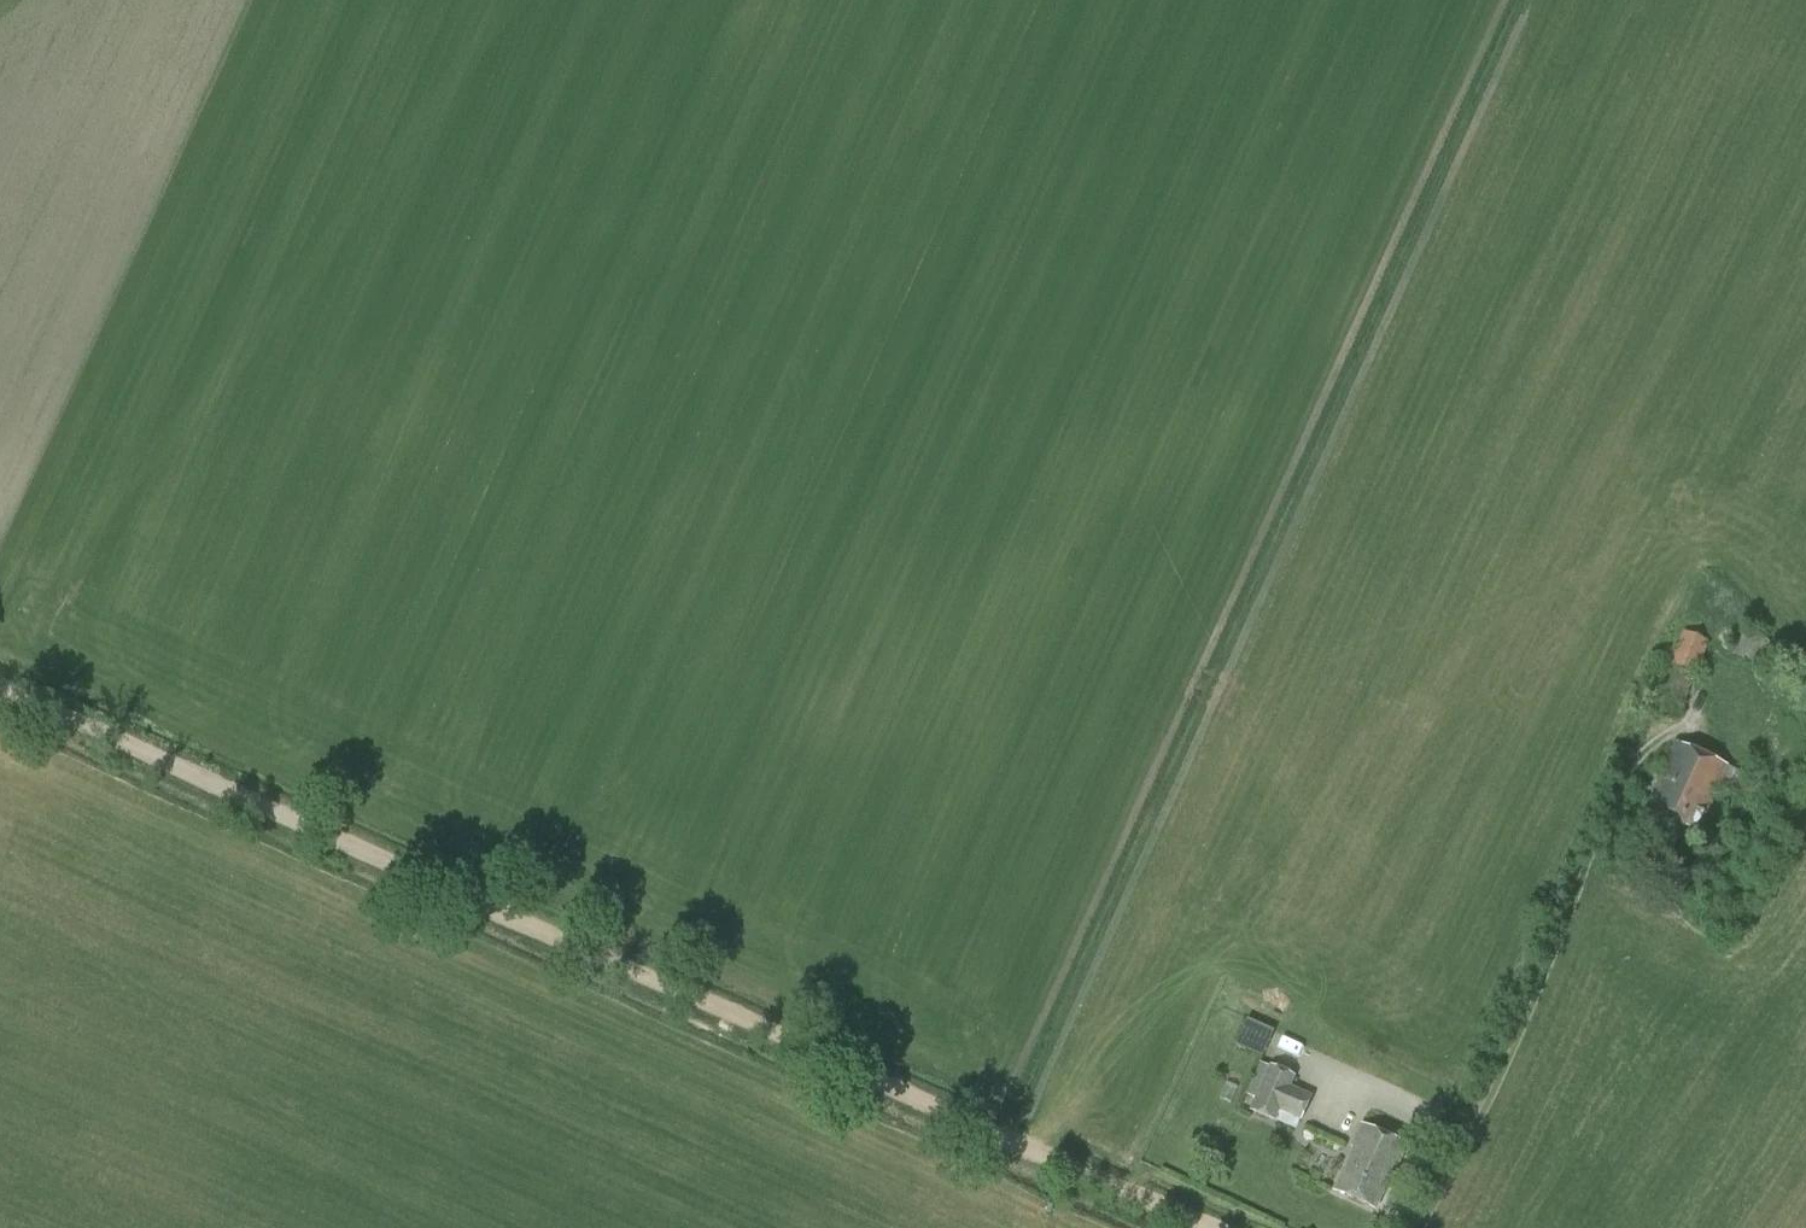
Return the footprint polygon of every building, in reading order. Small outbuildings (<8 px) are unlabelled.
[(1677,713),(1709,642),(1683,631),(1668,666),(1664,664),(1648,699),(1677,713)] [(1735,795),(1744,774),(1676,744),(1647,810),(1698,832),(1717,788),(1735,795)] [(1249,1018),(1240,1045),(1269,1055),(1278,1028),(1249,1018)] [(1300,1121),(1311,1096),(1290,1086),(1294,1075),(1269,1064),(1249,1110),(1274,1121),(1279,1112),(1300,1121)] [(1397,1167),(1407,1145),(1363,1125),(1353,1147),(1355,1148),(1335,1191),(1375,1209),(1395,1166),(1397,1167)]
